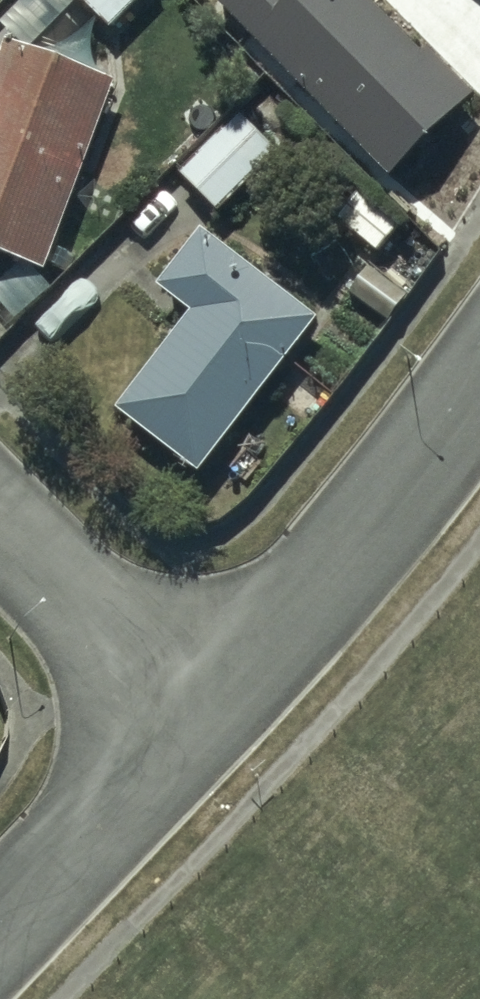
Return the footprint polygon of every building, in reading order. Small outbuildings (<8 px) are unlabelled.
[(112,27),(139,0),(86,0),(112,27)] [(384,176),(467,96),(375,0),(217,0),(384,176)] [(115,80),(5,42),(0,57),(0,254),(49,271),(115,80)] [(182,173),(220,210),(278,152),(241,114),(182,173)] [(119,407),(199,471),(320,318),(205,227),(159,286),(194,314),(119,407)]
